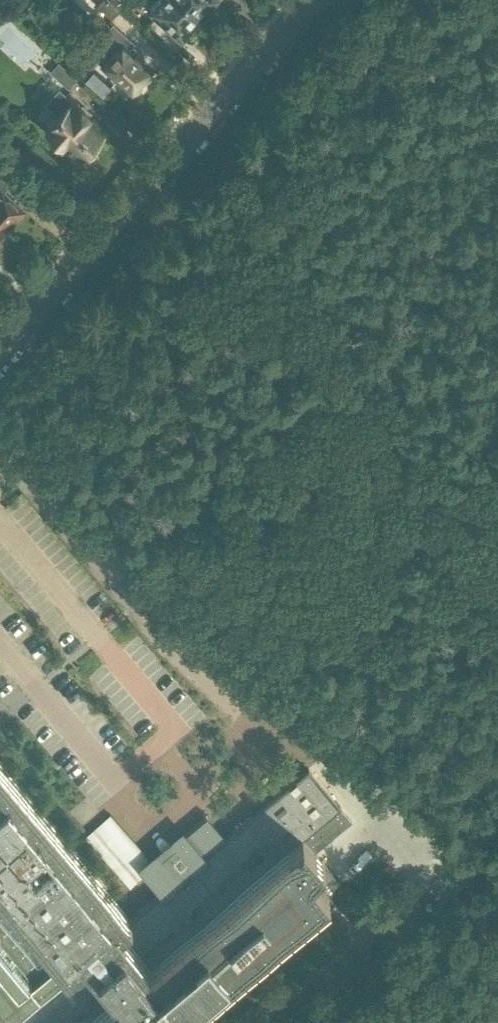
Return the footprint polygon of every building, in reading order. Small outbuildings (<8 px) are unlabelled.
[(112,19),(121,9),(110,0),(103,0),(97,7),(112,19)] [(198,17),(179,0),(144,0),(153,8),(152,8),(173,27),(170,31),(182,42),(193,30),(189,27),(198,17)] [(198,17),(207,7),(211,10),(220,0),(179,0),(198,17)] [(150,70),(118,42),(109,52),(107,50),(97,61),(131,92),(133,89),(136,90),(142,84),(141,80),(150,70)] [(79,79),(60,63),(52,72),(70,89),(79,79)] [(94,71),(86,80),(103,96),(111,86),(94,71)] [(72,101),(72,100),(60,89),(47,104),(59,115),(46,129),(80,159),(88,150),(91,152),(96,152),(100,147),(100,142),(97,139),(105,130),(72,101)] [(9,230),(13,226),(15,226),(18,222),(17,221),(26,211),(3,191),(12,181),(0,171),(0,222),(9,230)] [(9,230),(0,222),(0,240),(9,230)] [(329,893),(313,874),(325,864),(315,852),(303,838),(341,807),(309,769),(306,771),(288,786),(269,802),(232,833),(199,861),(138,912),(137,913),(130,919),(119,905),(108,892),(26,795),(20,787),(1,766),(0,764),(0,1017),(5,1022),(175,1022),(329,893)] [(303,838),(315,852),(353,821),(341,807),(303,838)] [(130,888),(155,866),(111,814),(86,836),(130,888)]
